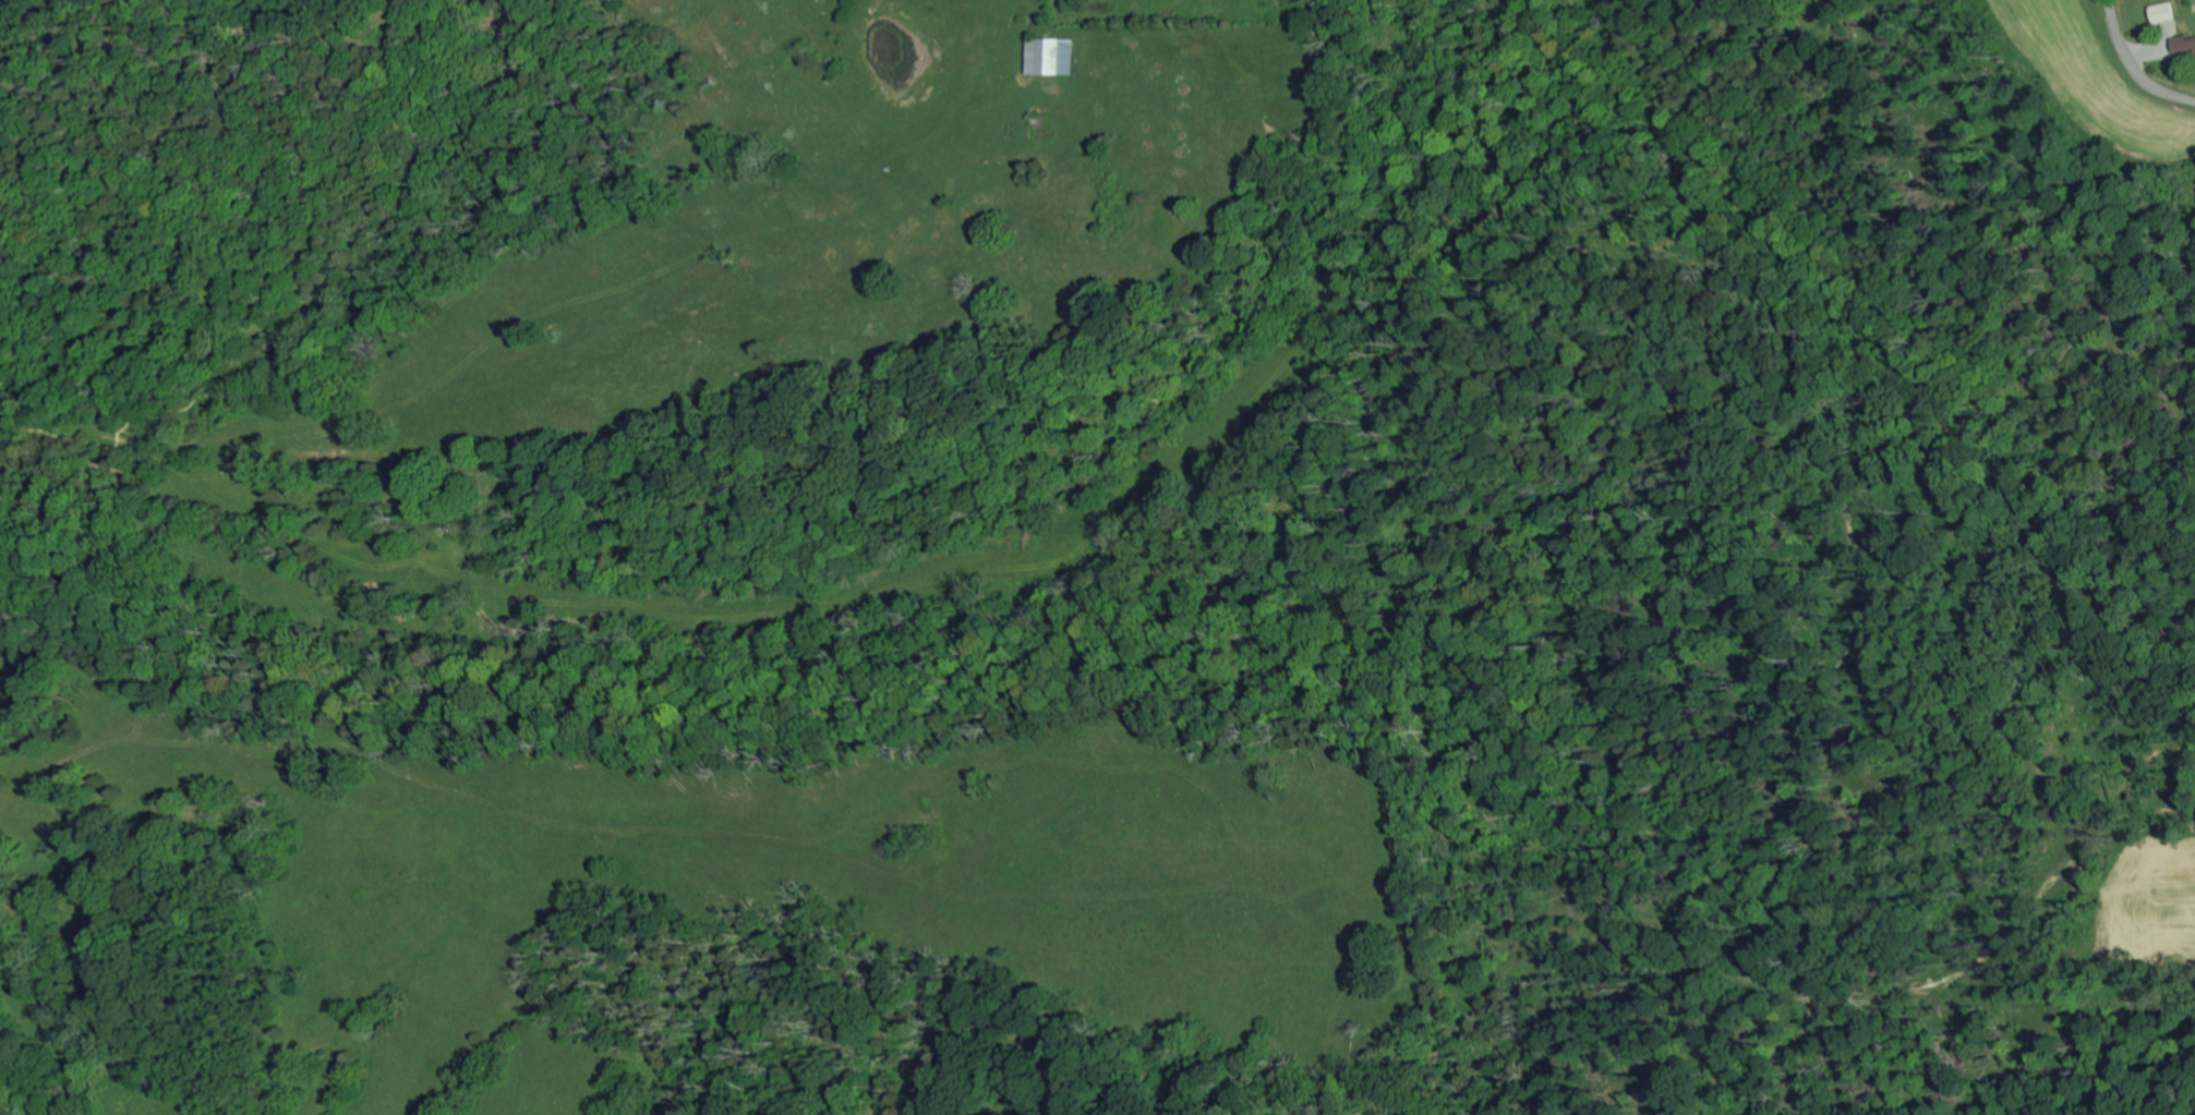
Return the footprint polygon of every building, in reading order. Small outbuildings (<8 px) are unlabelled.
[(2173,19),(2168,2),(2146,8),(2151,25),(2173,19)] [(2168,40),(2170,57),(2194,53),(2194,36),(2168,40)] [(1070,76),(1071,40),(1023,39),(1022,75),(1070,76)]
